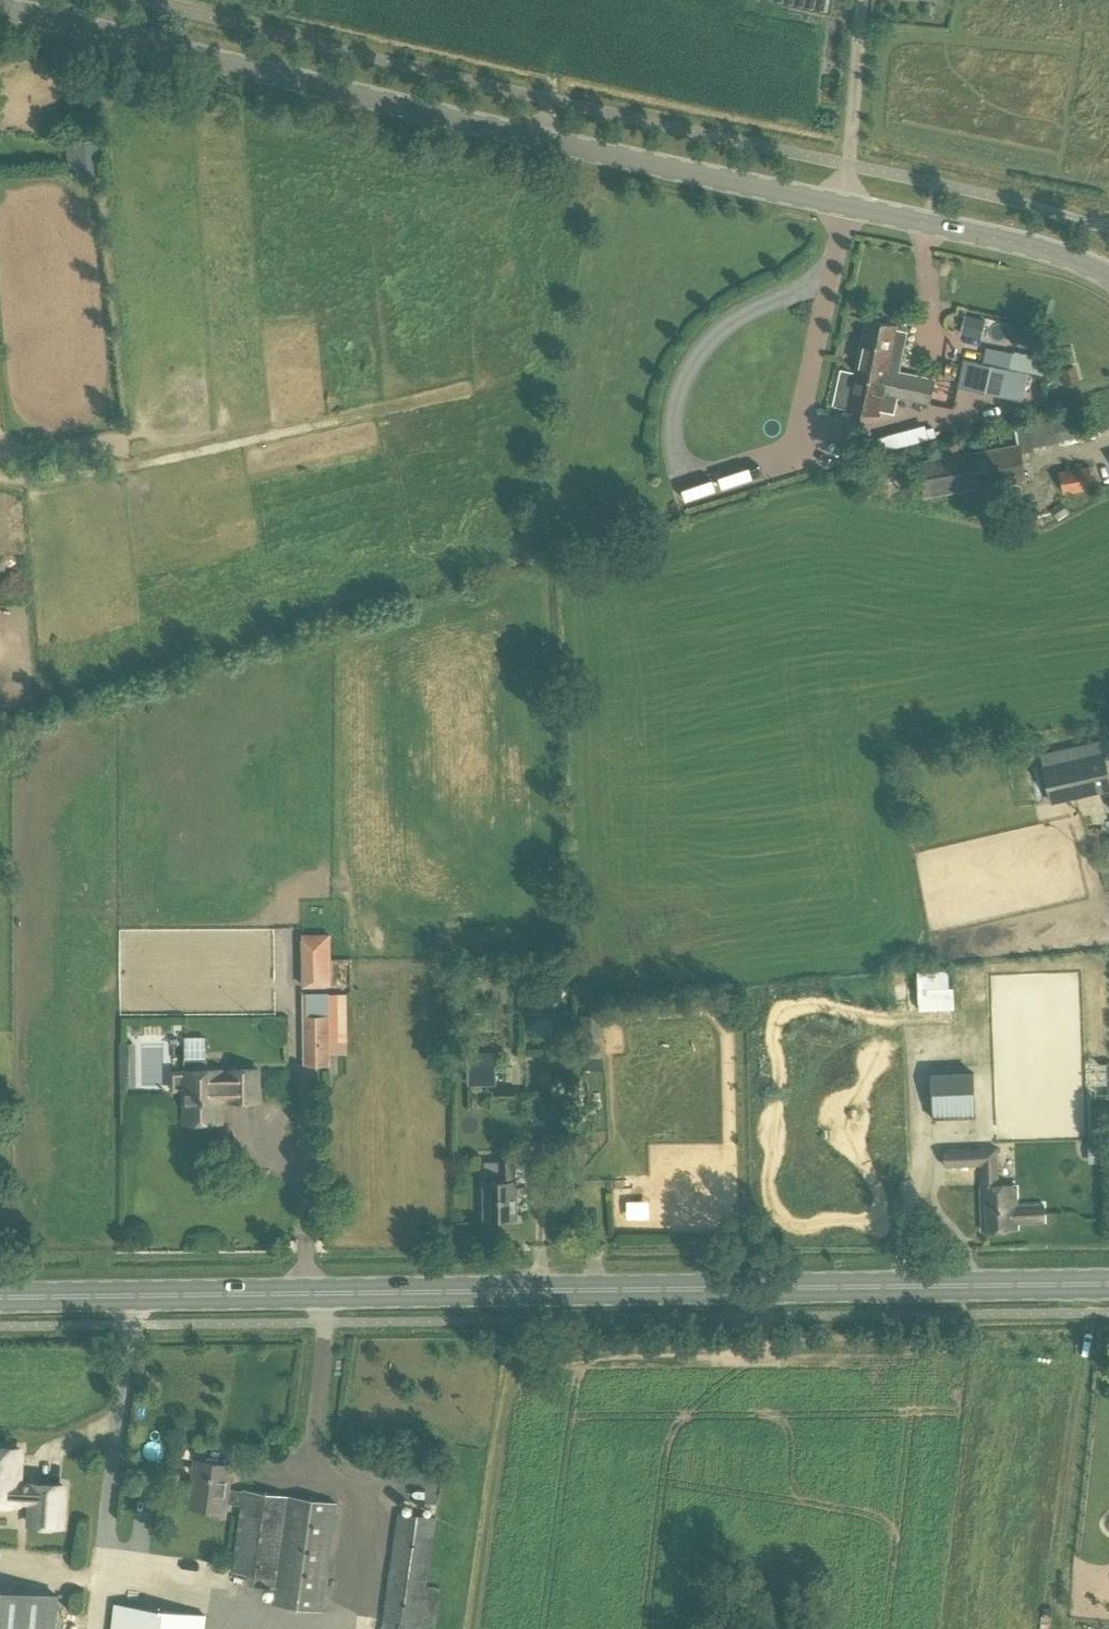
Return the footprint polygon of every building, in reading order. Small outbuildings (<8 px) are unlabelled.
[(74,167),(75,177),(101,175),(98,141),(65,144),(67,168),(74,167)] [(964,314),(960,333),(981,338),(985,319),(964,314)] [(840,370),(832,404),(844,407),(857,410),(879,415),(880,411),(895,414),(895,412),(898,396),(930,402),(935,378),(925,376),(905,372),(899,371),(902,356),(890,354),(897,327),(868,320),(855,374),(852,373),(840,370)] [(966,361),(960,389),(1021,400),(1026,372),(1015,370),(984,364),(966,361)] [(1073,366),(1061,369),(1064,383),(1076,380),(1073,366)] [(984,449),(918,461),(925,498),(1028,479),(1023,453),(1035,451),(1034,447),(1056,443),(1056,442),(1055,438),(1051,415),(1027,419),(1027,423),(1016,425),(1016,426),(1019,443),(984,449)] [(881,441),(871,444),(875,455),(937,436),(934,426),(927,429),(925,422),(879,436),(881,441)] [(1090,465),(1060,471),(1064,494),(1094,488),(1090,465)] [(1105,755),(1102,741),(1041,754),(1044,768),(1105,755)] [(1044,768),(1051,803),(1108,791),(1108,774),(1105,755),(1044,768)] [(944,956),(911,957),(912,995),(945,994),(944,956)] [(332,983),(332,964),(302,964),(302,983),(332,983)] [(329,991),(302,991),(303,1013),(308,1013),(309,1065),(329,1065),(329,1053),(329,991)] [(604,1014),(582,1015),(583,1037),(605,1036),(604,1014)] [(496,1052),(468,1053),(470,1081),(496,1081),(496,1052)] [(185,1070),(183,1070),(184,1122),(195,1122),(195,1125),(211,1125),(211,1121),(222,1121),(222,1098),(230,1097),(230,1100),(259,1100),(259,1069),(230,1069),(230,1073),(221,1073),(221,1070),(206,1070),(206,1059),(185,1059),(185,1070)] [(550,1063),(541,1063),(542,1084),(552,1083),(550,1063)] [(974,1071),(930,1073),(932,1116),(976,1115),(974,1071)] [(1038,1127),(1023,1127),(1023,1153),(1039,1152),(1038,1127)] [(997,1146),(945,1148),(945,1165),(980,1164),(983,1229),(1018,1227),(1018,1221),(1046,1220),(1045,1203),(1017,1204),(1017,1187),(999,1188),(997,1146)] [(1106,1162),(1106,1146),(1092,1147),(1092,1162),(1106,1162)] [(495,1159),(495,1160),(496,1180),(516,1180),(515,1160),(515,1158),(495,1159)] [(495,1160),(485,1160),(486,1181),(496,1180),(495,1160)] [(526,1160),(515,1160),(516,1180),(527,1180),(526,1160)] [(516,1180),(496,1180),(486,1181),(486,1218),(517,1218),(516,1180)] [(508,1257),(531,1252),(524,1228),(502,1234),(508,1257)] [(0,1447),(0,1502),(17,1503),(18,1499),(32,1500),(31,1523),(61,1525),(64,1485),(33,1483),(33,1486),(18,1485),(20,1449),(0,1447)] [(195,1459),(189,1506),(227,1511),(228,1503),(241,1505),(233,1570),(249,1572),(248,1582),(276,1585),(273,1603),(322,1610),(337,1502),(244,1489),(244,1490),(230,1488),(233,1464),(195,1459)] [(382,1628),(421,1628),(422,1625),(436,1627),(442,1587),(427,1585),(437,1516),(398,1511),(382,1628)] [(58,1596),(0,1590),(0,1628),(55,1628),(58,1596)] [(111,1628),(204,1628),(206,1613),(114,1602),(111,1628)]
